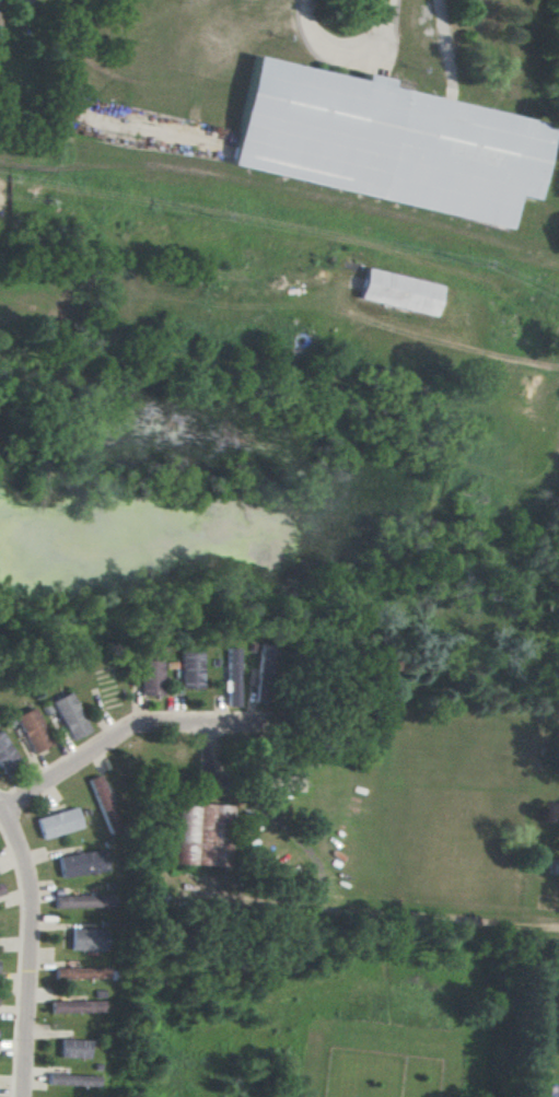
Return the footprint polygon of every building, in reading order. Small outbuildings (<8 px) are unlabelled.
[(228,168),(507,225),(513,196),(533,200),(549,122),(387,89),(389,80),(362,75),(361,79),(251,57),(228,168)] [(356,299),(432,316),(440,285),(363,268),(356,299)] [(258,645),(255,702),(266,703),(269,646),(258,645)] [(238,647),(226,648),(227,706),(239,706),(238,647)] [(202,688),(201,651),(180,652),(181,689),(202,688)] [(162,695),(161,660),(141,660),(142,695),(162,695)] [(90,730),(69,691),(50,701),(71,740),(90,730)] [(13,717),(32,753),(52,743),(33,707),(13,717)] [(0,731),(0,770),(2,773),(20,762),(0,731)] [(119,827),(99,774),(87,779),(107,831),(119,827)] [(170,864),(223,866),(225,818),(232,818),(232,806),(172,804),(170,864)] [(82,828),(75,807),(35,818),(41,839),(82,828)] [(107,870),(103,848),(57,857),(61,878),(107,870)] [(55,908),(113,907),(113,894),(55,895),(55,908)] [(105,930),(71,928),(70,950),(105,951),(105,930)] [(108,978),(108,967),(76,968),(75,961),(64,961),(64,968),(55,968),(55,979),(108,978)] [(51,1012),(104,1013),(104,1001),(51,1000),(51,1012)] [(89,1058),(90,1039),(61,1039),(60,1057),(89,1058)] [(48,1084),(99,1086),(100,1076),(49,1074),(48,1084)]
